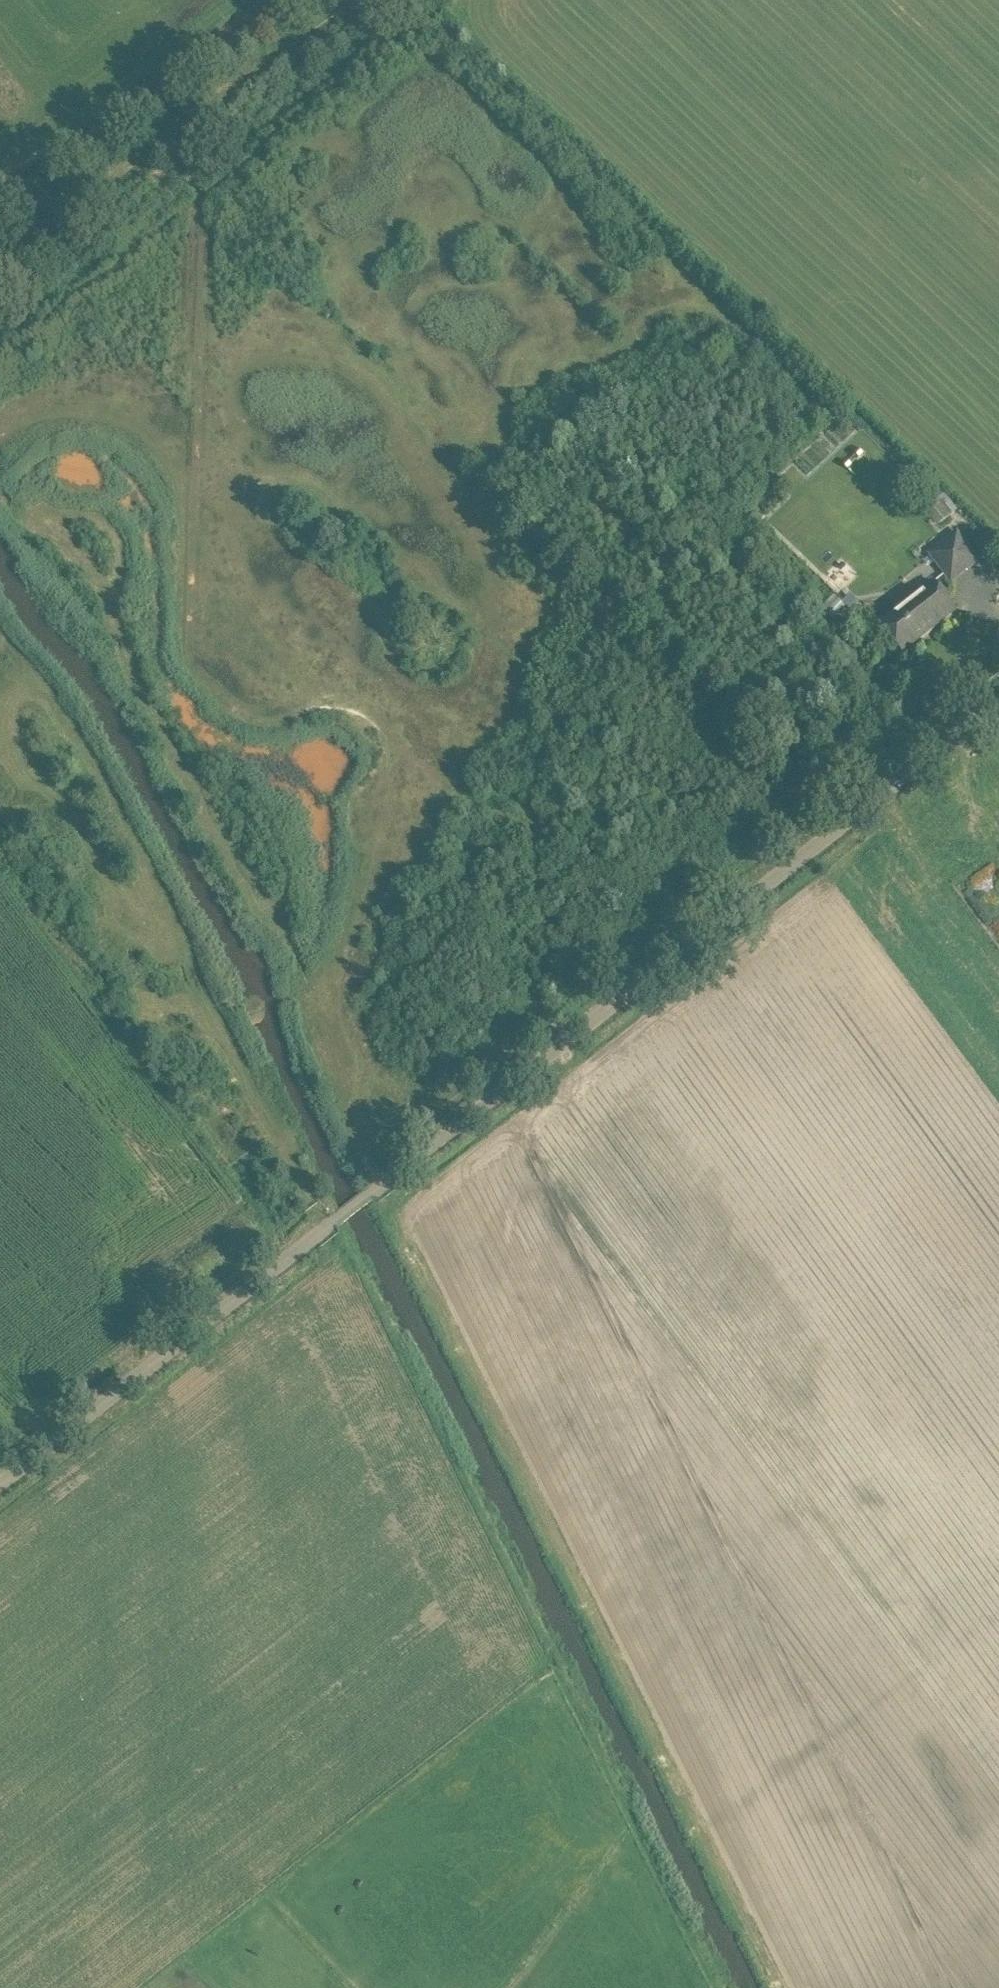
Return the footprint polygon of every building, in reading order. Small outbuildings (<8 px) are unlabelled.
[(921,484),(914,490),(902,475),(882,490),(917,535),(944,514),(921,484)] [(959,534),(932,555),(953,582),(980,561),(959,534)] [(882,624),(904,653),(957,611),(935,582),(882,624)] [(847,593),(841,599),(851,609),(857,603),(847,593)] [(839,598),(826,612),(832,618),(845,604),(839,598)]
